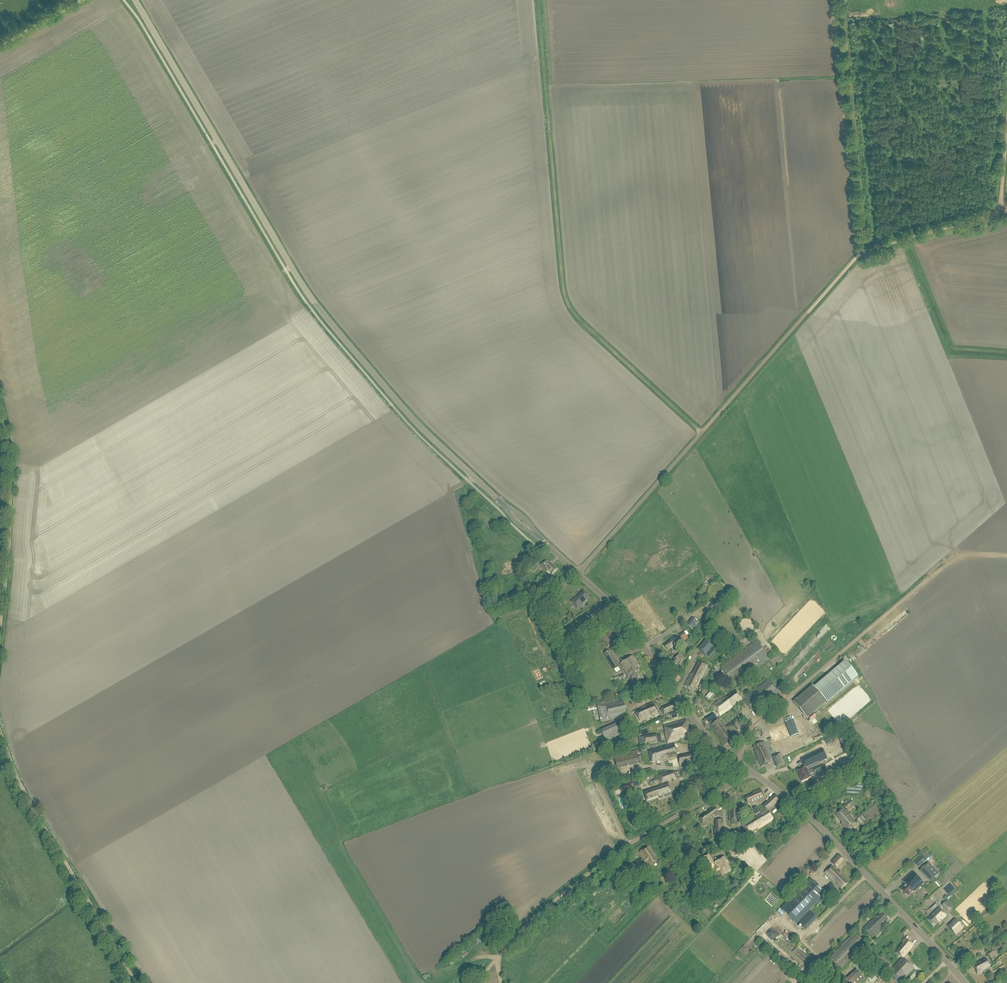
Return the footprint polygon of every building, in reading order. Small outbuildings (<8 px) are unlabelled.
[(863,267),(859,264),(852,271),(856,275),(863,267)] [(547,558),(540,566),(547,572),(551,576),(557,570),(550,563),(551,562),(547,558)] [(534,572),(540,566),(535,562),(530,568),(534,572)] [(590,598),(583,591),(577,598),(576,597),(571,602),(578,610),(583,605),(583,604),(590,598)] [(605,610),(600,603),(585,614),(591,622),(594,619),(596,617),(597,617),(601,615),(600,614),(605,610)] [(692,618),(686,625),(694,631),(700,624),(692,618)] [(596,630),(593,625),(587,629),(590,634),(596,630)] [(617,642),(609,629),(600,634),(608,647),(617,642)] [(815,648),(829,634),(824,629),(809,643),(815,648)] [(682,640),(683,642),(688,639),(684,632),(679,636),(682,640)] [(670,641),(664,646),(667,651),(671,648),(672,650),(681,644),(676,636),(669,640),(670,641)] [(717,649),(709,642),(707,640),(698,649),(708,658),(717,649)] [(769,658),(756,641),(720,667),(733,684),(769,658)] [(860,656),(874,646),(871,641),(857,651),(860,656)] [(619,666),(610,650),(603,654),(613,670),(619,666)] [(685,660),(680,654),(674,660),(675,661),(674,661),(667,666),(672,673),(678,668),(676,665),(677,664),(679,665),(685,660)] [(639,666),(633,656),(621,663),(629,677),(630,676),(635,684),(644,679),(637,667),(639,666)] [(698,664),(692,675),(701,679),(708,666),(698,661),(697,664),(698,664)] [(857,677),(844,662),(813,688),(812,686),(792,702),(806,719),(826,702),(826,703),(857,677)] [(701,679),(692,675),(691,674),(685,686),(695,691),(701,679)] [(778,693),(767,680),(744,701),(755,713),(778,693)] [(742,700),(736,692),(726,698),(726,697),(724,697),(712,706),(715,710),(717,713),(720,716),(733,707),(732,707),(742,700)] [(617,701),(617,699),(597,703),(601,722),(627,716),(623,699),(617,701)] [(658,714),(653,703),(641,708),(642,710),(636,713),(640,722),(647,719),(647,720),(658,714)] [(676,709),(673,704),(660,710),(663,715),(676,709)] [(706,726),(717,719),(714,714),(703,722),(706,726)] [(745,730),(737,719),(726,727),(719,719),(711,726),(717,734),(716,734),(725,746),(745,730)] [(799,735),(793,719),(785,723),(791,738),(799,735)] [(691,736),(686,720),(664,726),(665,733),(668,744),(679,741),(678,740),(691,736)] [(620,736),(615,725),(601,731),(606,742),(620,736)] [(661,742),(660,735),(644,737),(645,745),(661,742)] [(782,735),(772,738),(774,746),(784,743),(782,735)] [(852,747),(846,736),(840,739),(846,751),(852,747)] [(765,746),(764,742),(753,747),(756,754),(758,759),(757,759),(761,767),(772,762),(765,747),(765,746)] [(803,742),(782,751),(784,757),(806,748),(803,742)] [(678,756),(674,743),(658,748),(659,749),(649,752),(652,763),(660,760),(661,761),(678,756)] [(809,771),(820,766),(819,766),(812,769),(808,771),(807,770),(819,764),(819,763),(827,759),(823,750),(822,749),(801,759),(805,768),(797,772),(799,776),(804,774),(809,771)] [(639,763),(636,751),(614,756),(617,768),(639,763)] [(694,763),(692,754),(678,757),(678,758),(672,759),(673,766),(680,764),(680,766),(694,763)] [(784,764),(780,754),(776,756),(776,755),(772,756),(777,767),(784,764)] [(822,771),(820,766),(809,771),(804,774),(799,776),(802,782),(810,778),(812,777),(811,776),(822,771)] [(676,779),(674,772),(665,775),(665,773),(658,776),(661,784),(676,779)] [(672,795),(668,783),(644,792),(647,801),(659,796),(660,799),(672,795)] [(764,800),(760,789),(753,792),(753,794),(745,798),(748,806),(759,801),(759,802),(764,800)] [(780,800),(775,795),(763,806),(766,810),(742,825),(747,834),(757,828),(758,829),(774,820),(768,811),(780,800)] [(619,799),(623,810),(627,808),(623,798),(619,799)] [(721,814),(715,806),(706,812),(706,813),(699,818),(704,826),(713,819),(714,820),(721,814)] [(848,815),(843,809),(835,815),(842,823),(841,824),(847,831),(856,823),(849,815),(848,815)] [(869,825),(862,816),(857,821),(864,829),(869,825)] [(722,835),(721,820),(715,820),(715,829),(714,829),(714,836),(722,835)] [(738,834),(738,831),(733,831),(733,834),(728,835),(729,844),(742,843),(741,834),(738,834)] [(748,847),(746,843),(735,851),(737,854),(748,847)] [(656,856),(649,846),(639,852),(645,861),(648,866),(657,861),(655,857),(656,856)] [(714,863),(709,854),(703,857),(710,870),(714,868),(717,873),(719,871),(722,876),(732,871),(728,864),(729,863),(725,856),(714,863)] [(843,860),(837,854),(830,862),(836,868),(843,860)] [(926,861),(922,856),(914,863),(918,868),(926,861)] [(634,866),(631,861),(623,866),(630,878),(641,872),(636,864),(634,866)] [(938,874),(929,863),(921,870),(931,881),(938,874)] [(839,873),(832,866),(824,873),(833,882),(834,882),(841,889),(848,883),(839,874),(839,873)] [(923,883),(913,872),(903,881),(906,884),(900,890),(907,897),(912,892),(913,892),(923,883)] [(823,891),(810,878),(780,908),(797,924),(798,922),(806,930),(817,918),(809,911),(827,893),(827,894),(835,886),(831,883),(823,891)] [(953,907),(948,901),(946,903),(945,902),(942,905),(948,912),(953,907)] [(946,916),(939,908),(931,915),(932,915),(927,920),(933,926),(940,920),(941,921),(946,916)] [(889,920),(882,913),(876,919),(875,918),(873,920),(872,920),(863,929),(873,938),(881,930),(881,928),(889,920)] [(963,928),(956,920),(948,926),(956,935),(963,928)] [(855,938),(852,935),(830,958),(842,969),(864,946),(859,942),(862,940),(857,935),(855,938)] [(904,938),(901,942),(903,943),(896,952),(902,958),(887,974),(897,982),(901,982),(914,968),(903,958),(913,945),(904,938)] [(990,966),(985,959),(979,962),(972,965),(974,969),(975,968),(976,971),(978,975),(983,972),(982,971),(990,966)] [(856,970),(845,981),(847,982),(860,982),(865,979),(856,970)]
